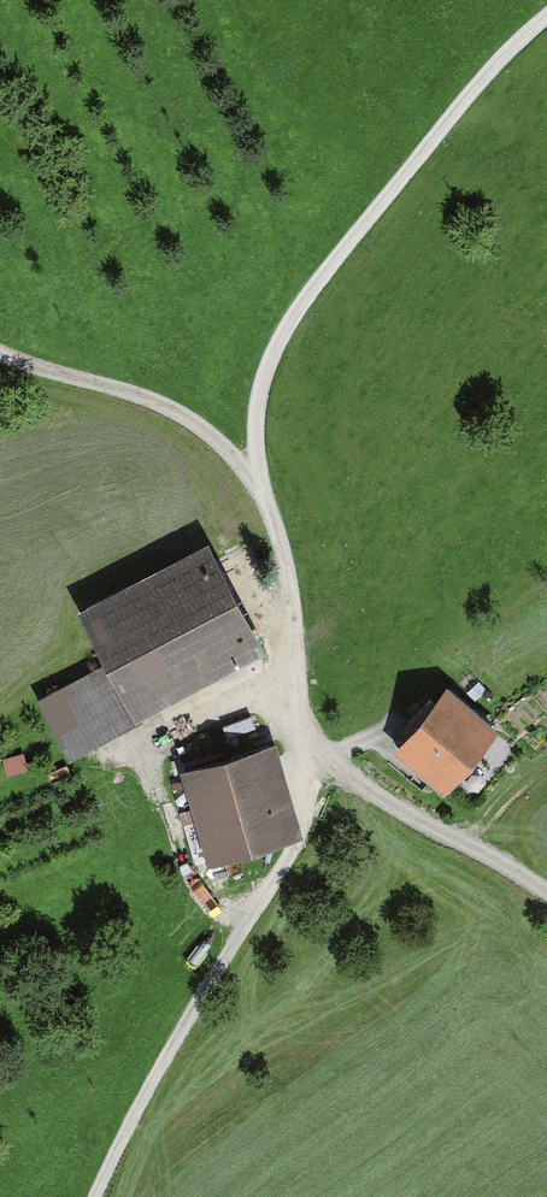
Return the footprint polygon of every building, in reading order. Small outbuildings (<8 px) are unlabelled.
[(39,700),(68,755),(264,652),(205,540),(79,606),(109,663),(39,700)] [(396,749),(450,794),(504,731),(450,686),(396,749)] [(209,863),(304,833),(276,742),(180,771),(209,863)] [(5,777),(30,770),(25,752),(0,759),(5,777)]
